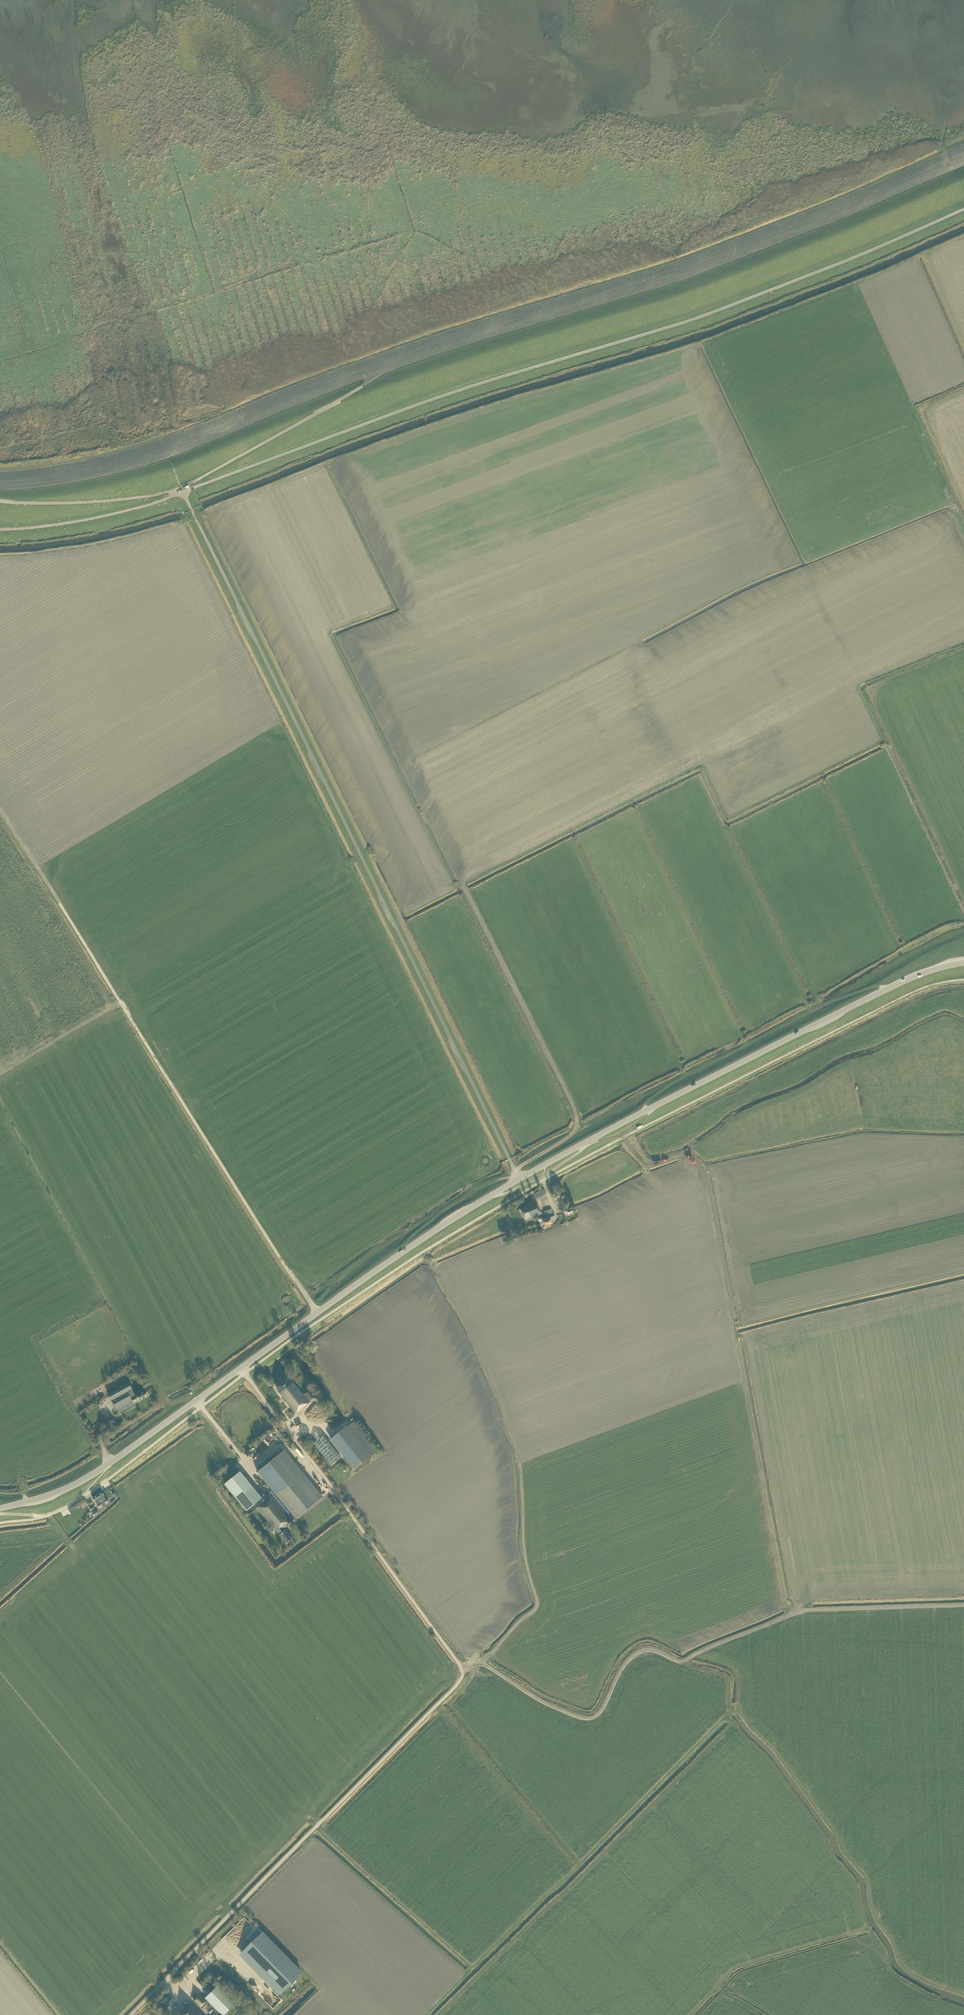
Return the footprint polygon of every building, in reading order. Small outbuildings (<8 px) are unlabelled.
[(531,1195),(533,1199),(545,1193),(543,1189),(531,1195)] [(530,1218),(541,1213),(537,1202),(527,1206),(527,1207),(521,1210),(524,1219),(530,1217),(530,1218)] [(544,1212),(546,1217),(553,1214),(551,1209),(544,1212)] [(539,1222),(542,1221),(544,1226),(552,1223),(551,1221),(555,1219),(554,1216),(546,1219),(545,1217),(538,1220),(539,1222)] [(296,1414),(317,1397),(310,1388),(303,1394),(293,1381),(292,1382),(288,1377),(276,1387),(280,1392),(279,1393),(281,1396),(293,1411),(290,1413),(292,1416),(295,1413),(296,1414)] [(149,1395),(146,1389),(136,1395),(129,1382),(108,1394),(119,1413),(135,1404),(134,1403),(136,1402),(137,1403),(139,1402),(139,1401),(140,1400),(149,1395)] [(346,1427),(331,1440),(353,1468),(369,1456),(346,1427)] [(313,1443),(331,1466),(341,1457),(323,1435),(313,1443)] [(257,1472),(296,1519),(323,1496),(285,1449),(257,1472)] [(240,1471),(224,1484),(237,1499),(253,1487),(240,1471)] [(317,1484),(325,1493),(332,1487),(324,1478),(317,1484)] [(102,1491),(97,1494),(105,1505),(109,1502),(107,1498),(106,1499),(104,1496),(105,1495),(102,1491)] [(105,1505),(97,1494),(93,1498),(95,1501),(96,1501),(98,1504),(97,1505),(100,1509),(105,1505)] [(257,1508),(266,1519),(274,1529),(275,1529),(277,1531),(277,1532),(278,1534),(279,1534),(286,1543),(292,1538),(284,1528),(293,1521),(272,1495),(257,1508)] [(300,1972),(261,1933),(243,1951),(282,1990),(300,1972)] [(218,1984),(205,1998),(222,2014),(223,2014),(236,2002),(218,1984)] [(193,2000),(200,2007),(206,2001),(199,1994),(193,2000)] [(178,2014),(204,2014),(191,2002),(178,2014)]
